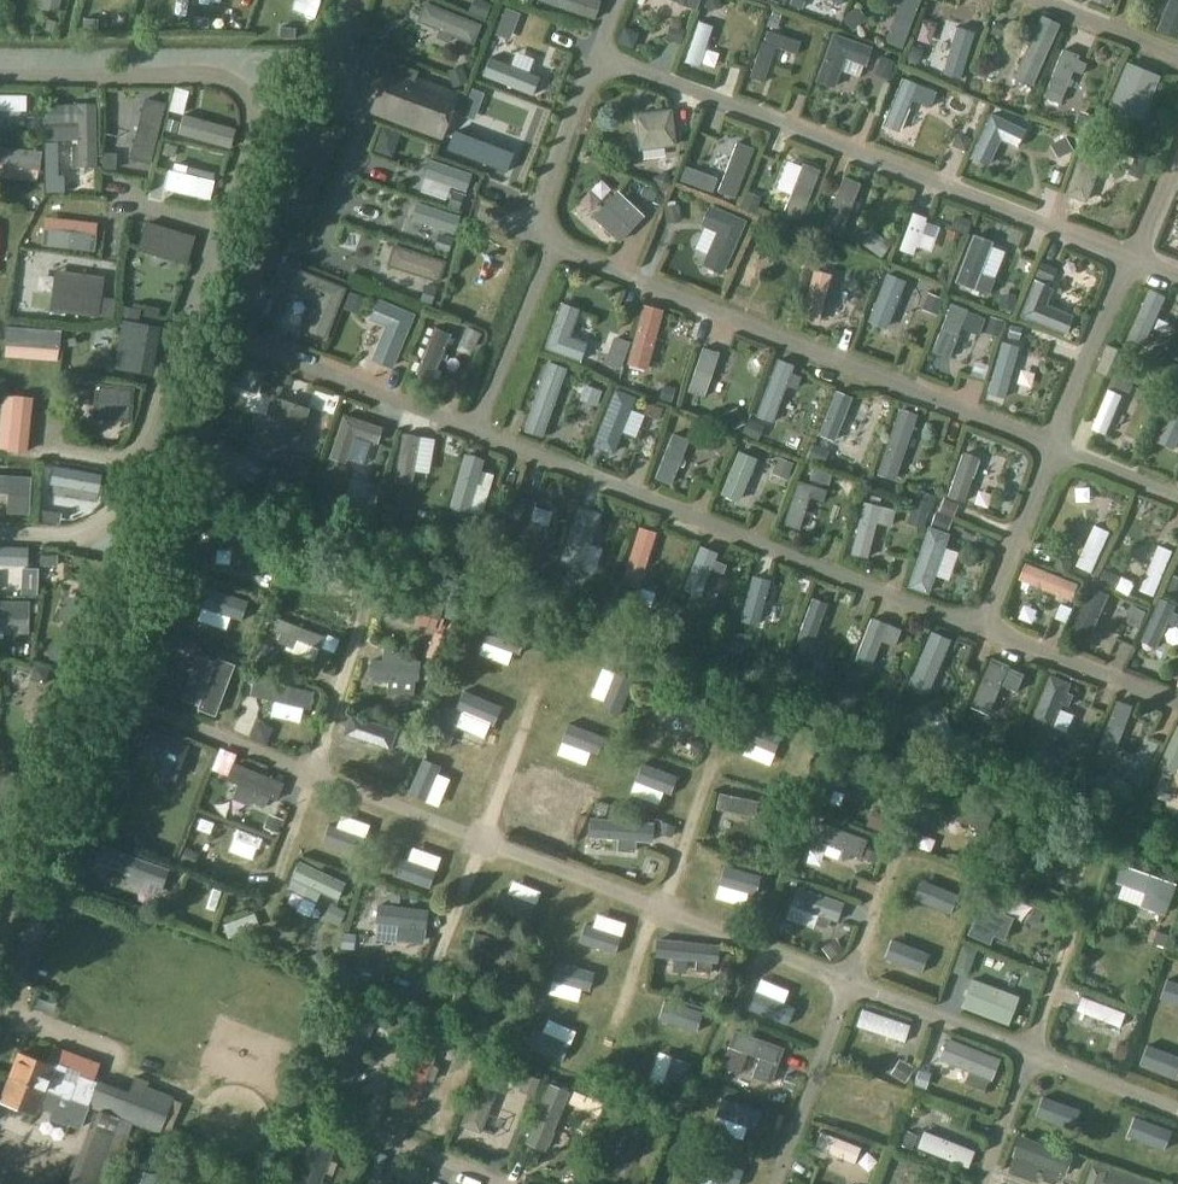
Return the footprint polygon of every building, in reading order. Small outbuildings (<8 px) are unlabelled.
[(538,3),(594,23),(601,4),(590,0),(539,0),(538,3)] [(694,8),(697,0),(673,0),(694,8)] [(848,0),(830,0),(821,23),(836,29),(848,0)] [(1157,29),(1176,38),(1177,34),(1177,0),(1169,0),(1157,29)] [(922,13),(905,5),(882,59),(899,66),(922,13)] [(1031,86),(1058,25),(1041,17),(1036,27),(1027,23),(1020,38),(1030,43),(1014,78),(1031,86)] [(472,64),(481,44),(418,18),(410,39),(472,64)] [(795,53),(799,42),(768,32),(764,43),(761,42),(749,77),(763,82),(774,47),(795,53)] [(864,65),(870,48),(832,34),(816,81),(833,87),(843,57),(864,65)] [(961,39),(951,75),(966,79),(976,43),(961,39)] [(1076,60),(1078,56),(1062,50),(1043,97),(1058,103),(1072,71),(1080,74),(1085,64),(1076,60)] [(1125,63),(1108,104),(1141,118),(1158,76),(1125,63)] [(387,66),(370,112),(441,138),(458,94),(414,77),(416,71),(398,64),(396,70),(387,66)] [(929,107),(935,92),(902,79),(883,125),(898,131),(911,100),(929,107)] [(843,83),(840,101),(856,103),(859,86),(843,83)] [(144,98),(129,159),(149,164),(164,104),(144,98)] [(76,104),(44,104),(44,123),(77,123),(77,146),(70,146),(70,156),(77,156),(78,166),(96,167),(96,104),(76,104)] [(671,109),(635,114),(640,151),(676,145),(671,109)] [(22,127),(22,111),(0,111),(0,127),(22,127)] [(1016,147),(1024,130),(990,114),(970,157),(986,165),(999,139),(1016,147)] [(184,116),(179,135),(229,149),(235,130),(184,116)] [(1083,142),(1065,195),(1086,202),(1104,149),(1083,142)] [(693,183),(703,150),(691,147),(681,179),(693,183)] [(168,170),(164,189),(209,199),(213,181),(185,174),(186,166),(174,164),(172,171),(168,170)] [(64,193),(64,176),(58,176),(45,176),(45,193),(64,193)] [(802,237),(817,187),(799,182),(783,231),(802,237)] [(616,191),(592,217),(618,242),(643,216),(616,191)] [(822,245),(838,250),(856,198),(840,193),(822,245)] [(721,274),(745,221),(709,206),(701,225),(716,232),(702,265),(721,274)] [(46,228),(44,245),(92,251),(94,234),(46,228)] [(908,231),(899,269),(915,273),(924,234),(908,231)] [(947,247),(965,252),(969,238),(952,233),(947,247)] [(970,254),(960,301),(981,306),(991,258),(970,254)] [(749,309),(762,268),(746,263),(734,304),(749,309)] [(8,279),(8,267),(0,267),(0,279),(8,279)] [(297,270),(289,289),(316,299),(305,329),(325,337),(344,289),(297,270)] [(52,291),(50,309),(97,316),(103,277),(86,274),(82,295),(52,291)] [(1045,305),(1052,288),(1034,281),(1020,316),(1064,334),(1071,316),(1045,305)] [(819,336),(830,292),(812,288),(801,331),(819,336)] [(896,353),(915,297),(897,291),(877,346),(896,353)] [(391,367),(413,315),(377,300),(369,320),(385,327),(372,359),(391,367)] [(560,303),(544,348),(579,361),(585,343),(568,337),(578,309),(560,303)] [(931,353),(947,359),(960,325),(979,332),(985,317),(951,304),(931,353)] [(1146,306),(1129,353),(1146,359),(1163,312),(1146,306)] [(122,321),(112,368),(151,375),(161,328),(122,321)] [(638,323),(629,384),(650,387),(659,326),(638,323)] [(624,356),(629,342),(613,336),(608,350),(624,356)] [(1108,377),(1120,349),(1107,344),(1096,372),(1108,377)] [(542,437),(566,369),(547,363),(523,431),(542,437)] [(1018,370),(1000,364),(985,409),(1002,415),(1018,370)] [(713,411),(720,375),(697,371),(690,406),(713,411)] [(774,376),(753,434),(773,441),(793,383),(774,376)] [(1028,404),(1033,386),(1017,382),(1012,400),(1028,404)] [(94,420),(132,422),(134,386),(96,384),(94,420)] [(614,391),(593,446),(611,453),(633,398),(614,391)] [(275,397),(256,453),(289,464),(308,409),(275,397)] [(819,453),(847,460),(858,417),(830,410),(819,453)] [(376,443),(381,428),(343,415),(329,457),(344,462),(353,435),(376,443)] [(875,490),(891,496),(914,431),(898,426),(875,490)] [(1177,451),(1177,432),(1170,429),(1157,465),(1172,470),(1177,451)] [(651,495),(670,502),(687,457),(668,450),(651,495)] [(479,472),(483,460),(465,455),(450,507),(467,512),(475,482),(480,484),(483,473),(479,472)] [(9,493),(8,512),(27,513),(29,477),(0,475),(0,492),(9,493)] [(954,478),(952,511),(969,512),(971,479),(954,478)] [(821,501),(825,490),(798,482),(784,524),(798,529),(808,497),(821,501)] [(528,522),(534,502),(517,498),(507,533),(550,545),(555,530),(528,522)] [(863,503),(850,554),(865,558),(874,522),(889,526),(893,510),(863,503)] [(579,572),(599,514),(578,508),(559,566),(579,572)] [(928,594),(948,535),(928,528),(907,587),(928,594)] [(258,555),(261,539),(217,532),(214,548),(241,553),(239,566),(252,568),(254,555),(258,555)] [(643,597),(653,549),(634,545),(624,594),(643,597)] [(26,565),(27,547),(0,546),(0,564),(26,565)] [(713,561),(716,553),(700,547),(683,590),(699,596),(710,568),(722,573),(725,566),(713,561)] [(35,567),(0,566),(0,581),(34,582),(35,567)] [(1088,641),(1109,595),(1089,586),(1069,632),(1088,641)] [(418,614),(416,623),(426,626),(429,617),(438,620),(443,604),(399,591),(394,607),(418,614)] [(1026,594),(1015,633),(1030,636),(1040,597),(1026,594)] [(30,615),(30,596),(0,596),(0,615),(30,615)] [(1175,606),(1160,599),(1142,641),(1157,648),(1168,622),(1175,625),(1177,618),(1177,615),(1172,612),(1175,606)] [(65,627),(54,659),(79,669),(102,608),(85,601),(74,631),(65,627)] [(871,619),(855,662),(869,668),(880,640),(894,646),(900,630),(871,619)] [(489,621),(481,640),(519,654),(526,635),(489,621)] [(927,691),(949,640),(931,632),(909,683),(927,691)] [(398,663),(399,655),(383,649),(382,661),(371,659),(369,675),(372,676),(371,680),(388,682),(389,678),(416,681),(418,665),(398,663)] [(216,655),(196,706),(215,713),(234,661),(216,655)] [(993,658),(972,707),(988,714),(1001,684),(1017,691),(1024,674),(1009,668),(1010,666),(993,658)] [(613,671),(600,709),(619,716),(633,678),(613,671)] [(1067,693),(1070,684),(1051,676),(1033,722),(1052,730),(1062,703),(1069,706),(1073,696),(1067,693)] [(811,700),(825,704),(829,688),(816,684),(811,700)] [(444,703),(429,738),(448,746),(462,711),(494,723),(501,703),(463,689),(456,708),(444,703)] [(692,737),(710,723),(694,700),(675,714),(692,737)] [(390,750),(396,730),(349,715),(343,734),(390,750)] [(745,718),(738,735),(773,750),(780,732),(745,718)] [(568,721),(560,741),(598,755),(605,735),(568,721)] [(282,722),(280,738),(295,740),(297,724),(282,722)] [(148,728),(136,758),(179,775),(191,745),(148,728)] [(1177,773),(1177,728),(1162,769),(1177,775),(1177,773)] [(422,756),(407,792),(425,799),(440,763),(422,756)] [(643,761),(636,777),(671,791),(677,775),(643,761)] [(529,807),(526,824),(579,833),(582,815),(529,807)] [(651,842),(652,824),(590,819),(588,837),(617,839),(617,851),(633,852),(634,840),(651,842)] [(327,822),(320,841),(357,855),(364,836),(327,822)] [(816,822),(810,840),(841,851),(840,856),(848,859),(849,854),(859,857),(865,840),(816,822)] [(162,886),(168,870),(99,845),(94,861),(130,874),(127,884),(141,889),(145,879),(162,886)] [(400,856),(393,875),(431,889),(438,870),(400,856)] [(1149,903),(1170,911),(1177,885),(1177,879),(1125,861),(1119,877),(1154,889),(1149,903)] [(300,862),(292,879),(307,886),(303,895),(315,901),(320,892),(336,899),(344,883),(300,862)] [(723,864),(718,882),(755,892),(760,874),(723,864)] [(883,900),(894,903),(901,878),(890,874),(883,900)] [(921,878),(913,897),(950,912),(958,893),(921,878)] [(994,938),(1013,894),(990,884),(971,928),(994,938)] [(500,888),(492,908),(530,922),(537,902),(500,888)] [(586,921),(579,941),(616,955),(624,935),(586,921)] [(514,960),(518,943),(474,934),(471,951),(496,956),(495,962),(504,964),(505,958),(514,960)] [(891,937),(883,956),(920,971),(928,952),(891,937)] [(416,955),(417,944),(394,941),(393,953),(416,955)] [(658,987),(708,988),(709,959),(659,958),(658,987)] [(557,961),(552,979),(589,989),(594,971),(557,961)] [(351,974),(347,988),(396,1004),(401,990),(351,974)] [(1022,993),(974,975),(964,1003),(1012,1021),(1022,993)] [(1160,997),(1177,1003),(1177,981),(1167,977),(1160,997)] [(755,991),(748,1010),(786,1024),(793,1005),(755,991)] [(665,998),(658,1017),(695,1031),(702,1012),(665,998)] [(903,1041),(908,1026),(863,1010),(857,1026),(887,1036),(886,1042),(893,1044),(895,1039),(903,1041)] [(354,1073),(374,1020),(354,1012),(333,1065),(354,1073)] [(1080,1014),(1074,1029),(1133,1052),(1139,1037),(1080,1014)] [(534,1026),(525,1046),(562,1062),(571,1042),(534,1026)] [(770,1083),(782,1048),(733,1030),(728,1046),(759,1057),(752,1077),(770,1083)] [(947,1039),(939,1059),(989,1079),(997,1059),(947,1039)] [(1139,1062),(1176,1077),(1177,1072),(1177,1055),(1147,1043),(1139,1062)] [(160,1133),(174,1096),(155,1089),(151,1100),(97,1080),(97,1081),(79,1074),(76,1082),(64,1077),(68,1066),(56,1061),(54,1066),(18,1052),(9,1076),(89,1107),(89,1106),(160,1133)] [(430,1065),(432,1060),(416,1053),(398,1098),(414,1105),(425,1078),(431,1081),(436,1067),(430,1065)] [(670,1055),(658,1091),(677,1097),(688,1061),(670,1055)] [(484,1065),(461,1124),(480,1132),(504,1073),(484,1065)] [(80,1128),(89,1107),(9,1076),(0,1099),(36,1113),(39,1107),(51,1111),(49,1118),(68,1125),(68,1123),(80,1128)] [(550,1083),(527,1142),(546,1150),(569,1091),(550,1083)] [(862,1123),(879,1128),(887,1104),(846,1092),(843,1105),(866,1112),(862,1123)] [(1042,1095),(1035,1114),(1072,1128),(1080,1109),(1042,1095)] [(723,1097),(716,1116),(754,1130),(761,1111),(723,1097)] [(1134,1115),(1126,1135),(1164,1149),(1171,1129),(1134,1115)] [(1019,1136),(1012,1156),(1044,1168),(1042,1173),(1055,1178),(1057,1173),(1063,1175),(1070,1156),(1019,1136)] [(933,1137),(925,1158),(938,1162),(941,1154),(964,1163),(969,1150),(933,1137)] [(116,1148),(95,1140),(79,1183),(103,1183),(116,1148)] [(331,1149),(312,1142),(296,1183),(318,1183),(331,1149)] [(855,1182),(861,1167),(820,1149),(814,1164),(855,1182)] [(699,1174),(727,1183),(738,1183),(744,1168),(706,1154),(699,1174)] [(947,1160),(944,1171),(965,1176),(968,1166),(947,1160)] [(128,1183),(153,1183),(155,1175),(132,1169),(128,1183)] [(1103,1183),(1146,1183),(1108,1171),(1103,1183)]
